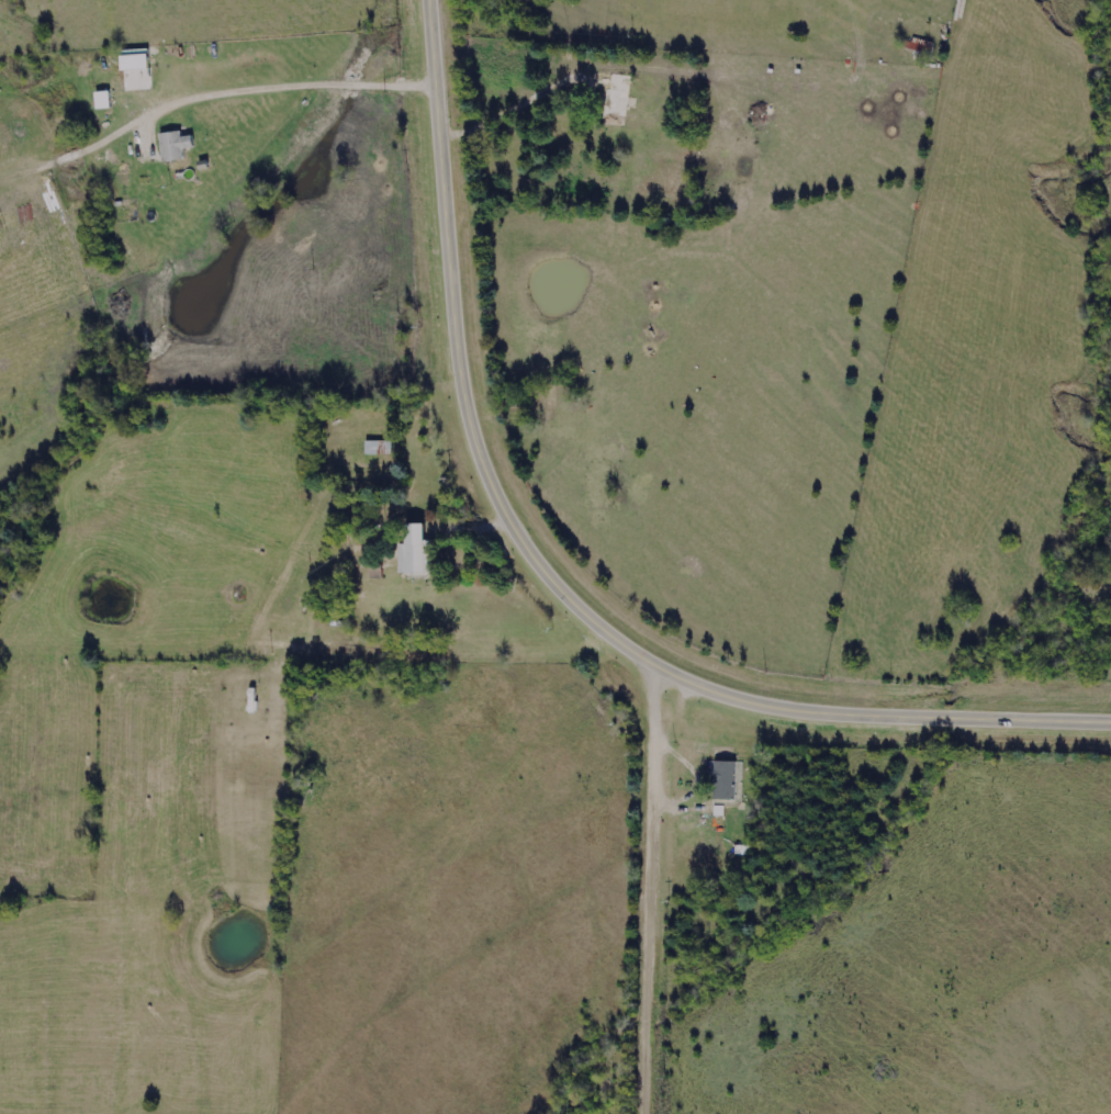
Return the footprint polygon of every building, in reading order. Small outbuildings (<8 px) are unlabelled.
[(631,77),(627,130),(602,127),(607,75),(631,77)] [(193,133),(194,148),(184,149),(186,161),(162,164),(160,136),(193,133)] [(391,455),(366,455),(366,442),(391,442),(391,455)] [(408,545),(408,525),(429,525),(429,574),(399,574),(399,545),(408,545)] [(741,801),(743,762),(715,761),(713,800),(741,801)] [(739,855),(752,855),(752,846),(739,846),(739,855)]
